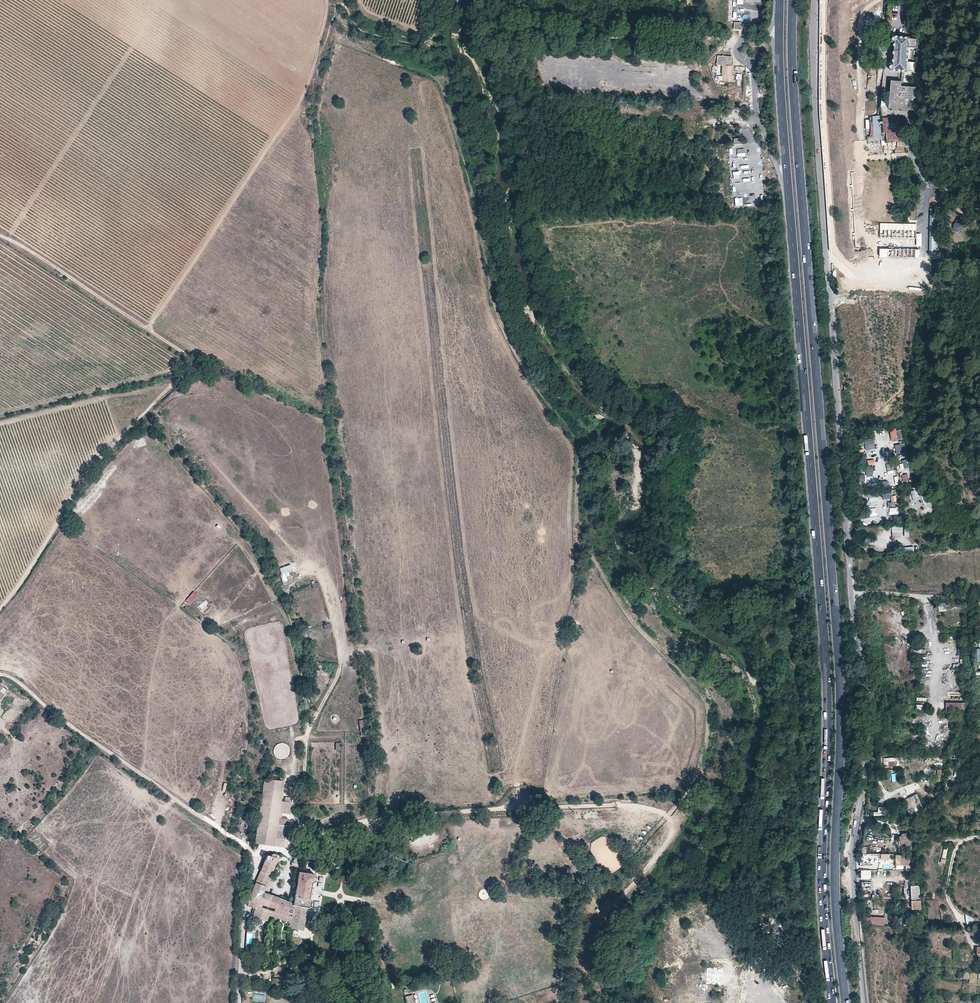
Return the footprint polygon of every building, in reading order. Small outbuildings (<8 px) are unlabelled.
[(741,20),(741,9),(733,8),(732,19),(741,20)] [(916,37),(892,35),(892,41),(891,41),(892,41),(893,42),(892,62),(890,62),(889,70),(916,73),(917,61),(908,60),(908,58),(909,48),(918,49),(919,37),(916,37)] [(722,64),(722,81),(733,81),(734,56),(717,55),(717,64),(722,64)] [(901,81),(890,80),(888,108),(915,110),(917,87),(901,86),(901,81)] [(872,137),(880,137),(881,116),(873,115),(872,137)] [(886,132),(886,141),(903,141),(903,131),(897,131),(897,121),(891,121),(891,117),(882,117),(882,132),(886,132)] [(900,143),(896,143),(895,152),(904,153),(905,147),(900,146),(900,143)] [(931,179),(929,180),(928,181),(931,189),(937,186),(936,182),(931,179)] [(916,230),(880,229),(880,238),(916,238),(916,230)] [(880,248),(880,257),(919,258),(920,249),(880,248)] [(903,439),(901,428),(890,430),(891,441),(903,439)] [(864,439),(866,450),(875,448),(873,437),(864,439)] [(895,445),(896,454),(906,453),(905,443),(895,445)] [(907,460),(899,462),(901,469),(909,467),(907,460)] [(872,466),(864,466),(864,471),(866,471),(867,476),(873,476),(872,466)] [(911,490),(913,497),(921,494),(919,488),(911,490)] [(891,502),(888,501),(888,507),(894,507),(894,501),(896,501),(897,495),(891,495),(891,502)] [(902,526),(892,526),(892,538),(902,537),(902,526)] [(287,579),(291,578),(289,571),(292,570),(291,564),(279,568),(284,585),(288,583),(287,579)] [(193,591),(185,601),(190,604),(198,594),(193,591)] [(211,605),(202,613),(205,617),(214,609),(211,605)] [(359,720),(360,736),(368,736),(367,720),(359,720)] [(284,781),(265,778),(255,842),(286,846),(289,821),(278,819),(280,801),(284,781)] [(916,795),(905,800),(909,809),(920,804),(916,795)] [(292,803),(280,801),(278,819),(289,821),(292,803)] [(899,835),(900,847),(904,849),(912,849),(910,831),(902,832),(899,835)] [(894,854),(867,853),(867,846),(862,846),(862,854),(866,854),(866,859),(866,863),(878,863),(878,859),(894,860),(894,854)] [(304,852),(302,852),(293,861),(292,863),(292,866),(300,868),(301,862),(304,852)] [(278,859),(286,861),(285,858),(271,854),(270,856),(267,855),(249,899),(248,906),(255,909),(253,915),(266,919),(268,914),(280,918),(290,921),(292,917),(290,917),(291,914),(292,914),(293,905),(283,899),(277,897),(264,892),(278,859)] [(896,854),(896,864),(913,864),(913,854),(896,854)] [(314,874),(299,872),(296,886),(297,886),(297,887),(311,890),(312,882),(313,882),(314,881),(315,880),(315,879),(315,877),(315,876),(314,874)] [(862,882),(863,889),(871,889),(871,881),(862,882)] [(297,886),(296,886),(293,905),(308,908),(311,906),(312,901),(309,899),(311,890),(297,887),(297,886)] [(920,899),(920,886),(912,886),(912,899),(920,899)] [(308,908),(293,905),(292,914),(291,914),(290,917),(292,917),(290,921),(289,927),(304,930),(308,908)] [(874,916),(866,916),(865,924),(884,925),(885,917),(874,916)] [(413,994),(405,996),(406,1002),(415,1002),(413,994)]
